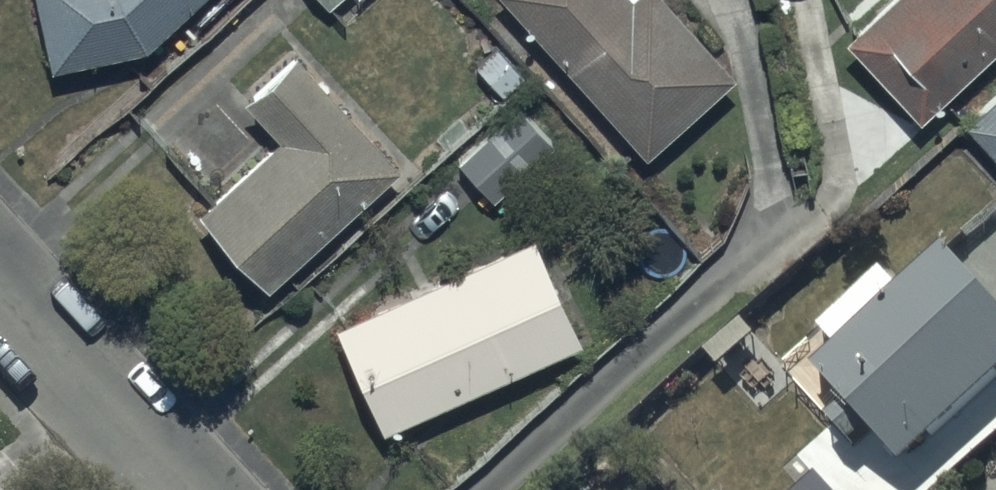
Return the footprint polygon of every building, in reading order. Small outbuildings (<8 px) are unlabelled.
[(49,77),(143,58),(206,0),(33,0),(49,77)] [(328,11),(340,0),(318,0),(328,11)] [(646,165),(737,83),(663,0),(500,0),(646,165)] [(847,44),(921,126),(995,58),(995,0),(895,0),(847,44)] [(245,107),(279,145),(199,218),(267,294),(401,173),(298,59),(245,107)] [(966,132),(995,164),(995,104),(966,132)] [(515,110),(455,164),(492,204),(552,150),(515,110)] [(581,352),(533,243),(335,331),(383,439),(581,352)] [(947,258),(903,298),(886,280),(821,340),(838,358),(816,379),(908,478),(995,396),(995,311),(947,258)]
